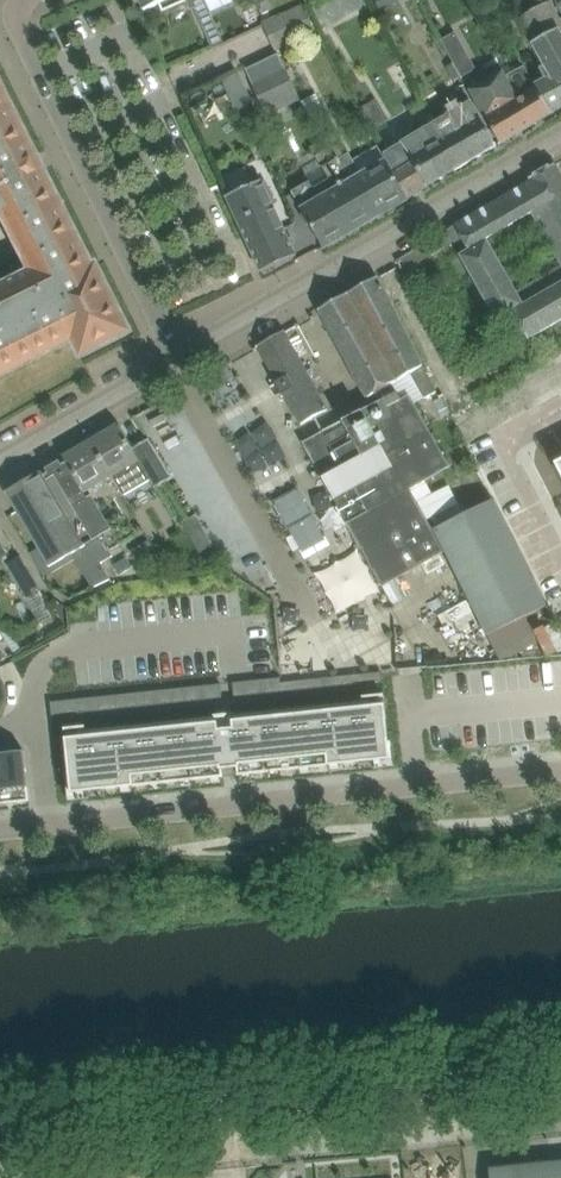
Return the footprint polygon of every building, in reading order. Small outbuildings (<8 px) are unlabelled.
[(185,0),(139,0),(143,11),(158,4),(162,12),(186,2),(185,0)] [(376,12),(398,0),(370,0),(376,12)] [(534,85),(551,114),(553,113),(560,108),(560,33),(556,23),(559,21),(547,0),(531,0),(537,11),(519,21),(544,67),(540,69),(545,78),(534,85)] [(210,15),(206,4),(194,9),(199,20),(210,15)] [(263,25),(274,48),(274,49),(275,50),(276,50),(276,49),(314,32),(303,7),(263,25)] [(474,62),(453,49),(442,68),(463,81),(474,62)] [(250,80),(267,115),(300,99),(283,65),(250,80)] [(534,85),(524,66),(505,76),(503,72),(471,91),(487,123),(500,145),(551,114),(534,85)] [(226,111),(246,107),(240,73),(220,76),(226,111)] [(23,262),(0,274),(0,377),(73,340),(82,357),(83,356),(130,332),(96,266),(93,268),(0,84),(0,216),(23,262)] [(470,103),(436,123),(462,167),(468,164),(468,163),(496,147),(470,103)] [(436,123),(384,153),(407,199),(455,171),(462,167),(436,123)] [(347,162),(344,156),(337,144),(315,156),(329,181),(311,191),(306,182),(290,191),(302,212),(301,215),(307,224),(310,225),(323,247),(378,215),(367,196),(352,205),(335,175),(344,170),(342,165),(347,162)] [(350,153),(344,156),(347,162),(342,165),(344,170),(335,175),(352,205),(367,196),(378,215),(407,199),(384,153),(382,154),(377,146),(353,159),(350,153)] [(554,164),(529,179),(530,181),(455,225),(396,261),(402,271),(449,244),(450,246),(462,239),(468,249),(469,249),(469,250),(460,256),(496,319),(513,310),(529,339),(560,321),(560,176),(554,164)] [(260,180),(226,196),(261,272),(295,255),(260,180)] [(413,403),(434,391),(390,299),(377,277),(319,310),(332,332),(368,398),(393,384),(397,393),(303,443),(347,523),(410,489),(449,467),(413,403)] [(297,353),(285,332),(284,331),(258,346),(270,366),(300,424),(327,410),(297,353)] [(119,426),(91,442),(111,476),(122,496),(150,480),(155,488),(172,478),(149,439),(132,449),(119,426)] [(91,442),(65,457),(68,461),(85,491),(111,476),(91,442)] [(44,476),(42,476),(83,546),(84,545),(92,541),(99,553),(108,548),(109,551),(120,545),(111,530),(91,495),(88,498),(84,491),(85,491),(68,461),(63,464),(47,474),(44,476)] [(6,492),(5,492),(49,566),(83,546),(42,476),(40,472),(6,492)] [(414,498),(420,519),(456,508),(449,487),(414,498)] [(538,589),(513,538),(507,527),(505,523),(495,501),(493,499),(434,529),(452,565),(477,614),(487,636),(547,606),(538,589)] [(148,541),(132,550),(140,564),(155,555),(148,541)] [(110,566),(116,576),(117,577),(132,568),(125,557),(110,566)] [(29,570),(15,578),(26,598),(40,590),(29,570)] [(381,671),(366,673),(367,683),(382,681),(381,671)] [(366,673),(352,675),(353,684),(367,683),(366,673)] [(352,675),(338,676),(339,686),(353,684),(352,675)] [(338,676),(323,678),(324,687),(339,686),(338,676)] [(281,677),(270,678),(272,693),(281,692),(280,682),(281,682),(281,677)] [(270,678),(261,679),(262,694),(272,693),(270,678)] [(323,678),(309,679),(310,689),(324,687),(323,678)] [(261,679),(251,680),(253,695),(262,694),(261,679)] [(309,679),(295,681),(296,690),(310,689),(309,679)] [(251,680),(242,681),(243,696),(253,695),(251,680)] [(242,681),(232,682),(234,697),(243,696),(242,681)] [(281,682),(280,682),(281,692),(296,690),(295,681),(281,682)] [(211,684),(202,686),(203,700),(213,699),(211,684)] [(221,684),(211,684),(213,699),(222,698),(221,684)] [(202,686),(192,687),(194,701),(203,700),(202,686)] [(192,687),(183,688),(184,702),(194,701),(192,687)] [(183,688),(173,689),(175,703),(184,702),(183,688)] [(173,689),(164,690),(165,704),(175,703),(173,689)] [(164,690),(154,691),(156,705),(165,704),(164,690)] [(154,691),(145,692),(146,706),(156,705),(154,691)] [(145,692),(135,693),(137,707),(146,706),(145,692)] [(135,693),(126,694),(127,708),(137,707),(135,693)] [(126,694),(116,695),(118,709),(127,708),(126,694)] [(116,695),(107,696),(108,710),(118,709),(116,695)] [(107,696),(97,697),(99,711),(108,710),(107,696)] [(67,739),(66,739),(71,794),(122,788),(121,780),(130,779),(131,787),(152,785),(151,777),(160,776),(161,784),(182,782),(181,774),(190,773),(191,781),(211,779),(211,771),(220,770),(221,778),(224,778),(223,770),(238,768),(238,776),(241,776),(241,768),(250,767),(251,775),(271,772),(270,765),(279,764),(280,772),(301,769),(300,761),(309,761),(310,768),(331,766),(330,758),(339,757),(340,765),(391,760),(385,705),(384,705),(383,698),(383,697),(363,699),(364,701),(235,715),(232,716),(232,714),(217,716),(217,717),(214,717),(86,731),(85,728),(66,730),(66,731),(67,739)] [(97,697),(88,698),(89,712),(99,711),(97,697)] [(88,698),(78,699),(80,713),(89,712),(88,698)] [(78,699),(69,700),(70,714),(80,713),(78,699)] [(69,700),(59,701),(61,715),(70,714),(69,700)] [(59,701),(50,702),(52,716),(61,715),(59,701)] [(0,753),(0,778),(3,804),(30,801),(24,751),(0,753)] [(492,1177),(560,1177),(560,1160),(491,1168),(492,1177)]
